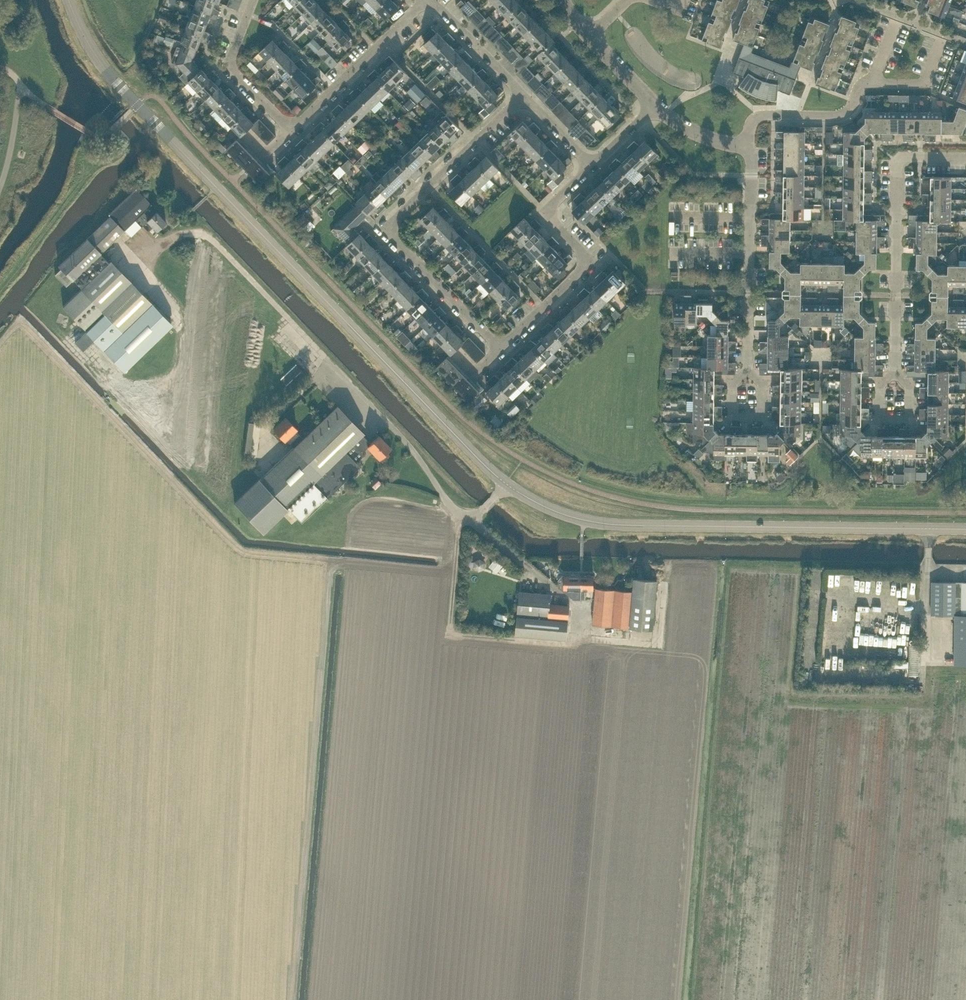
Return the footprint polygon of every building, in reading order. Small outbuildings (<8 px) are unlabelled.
[(195,5),(219,14),(220,10),(214,6),(216,1),(216,0),(198,0),(195,5)] [(228,5),(239,9),(242,0),(229,0),(228,5)] [(295,4),(303,13),(316,0),(299,0),(295,4)] [(327,1),(321,5),(316,0),(303,13),(312,22),(330,5),(327,1)] [(377,8),(386,0),(369,0),(377,8)] [(394,0),(386,0),(377,8),(385,17),(386,18),(399,5),(398,5),(393,0),(394,0)] [(465,12),(474,4),(470,0),(468,0),(460,8),(465,12)] [(519,3),(516,0),(505,0),(498,7),(507,15),(519,3)] [(739,1),(736,0),(717,0),(715,5),(733,12),(735,8),(736,8),(739,1)] [(750,1),(748,5),(766,11),(770,0),(748,0),(750,1)] [(949,4),(937,0),(928,0),(926,6),(929,8),(929,9),(927,9),(945,16),(949,4)] [(516,25),(528,12),(519,3),(507,15),(516,25)] [(275,13),(280,8),(276,4),(271,9),(275,13)] [(472,11),(475,15),(480,11),(474,4),(465,12),(467,15),(472,11)] [(217,19),(219,14),(195,5),(191,16),(189,15),(188,16),(207,23),(210,17),(217,19)] [(329,14),(333,8),(330,5),(312,22),(321,31),(333,18),(329,14)] [(731,16),(733,12),(715,5),(711,16),(730,24),(733,16),(731,16)] [(762,23),(766,11),(748,5),(747,9),(745,8),(742,15),(762,23)] [(475,15),(471,19),(485,33),(489,29),(493,25),(480,11),(475,15)] [(524,33),(537,21),(528,12),(516,25),(524,33)] [(757,34),(762,23),(742,15),(739,23),(741,23),(739,27),(757,34)] [(830,23),(825,21),(811,15),(806,27),(824,34),(825,30),(827,31),(830,23)] [(857,34),(861,22),(842,15),(839,22),(841,23),(839,27),(857,34)] [(205,30),(207,23),(188,16),(188,18),(190,19),(186,29),(210,38),(212,33),(205,30)] [(728,31),(730,24),(711,16),(706,28),(724,35),(726,30),(728,31)] [(370,25),(373,22),(368,17),(365,20),(370,25)] [(344,19),(338,23),(333,18),(321,31),(329,40),(347,22),(344,19)] [(533,43),(545,30),(537,21),(524,33),(533,43)] [(346,31),(351,26),(347,22),(329,40),(338,49),(337,49),(338,49),(342,45),(346,49),(350,44),(347,41),(351,37),(346,31)] [(492,33),(488,37),(491,40),(499,31),(493,25),(489,29),(492,33)] [(438,31),(437,32),(432,27),(423,36),(427,41),(425,44),(434,52),(452,35),(448,32),(443,36),(438,32),(438,31)] [(753,46),(757,34),(739,27),(738,31),(736,31),(733,38),(745,43),(752,45),(753,46)] [(822,38),(824,34),(806,27),(802,38),(821,46),(824,39),(822,38)] [(853,45),(857,34),(839,27),(838,31),(836,30),(833,37),(853,45)] [(723,39),(724,35),(706,28),(702,39),(722,47),(725,39),(723,39)] [(208,43),(210,38),(186,29),(182,40),(181,41),(185,42),(198,47),(199,47),(198,47),(201,41),(208,43)] [(554,39),(545,30),(533,43),(541,51),(551,42),(552,42),(555,40),(554,39)] [(499,31),(491,40),(500,49),(509,41),(499,31)] [(163,43),(166,37),(158,34),(155,40),(163,43)] [(451,44),(455,39),(452,35),(434,52),(442,61),(455,49),(451,44)] [(848,56),(853,45),(833,37),(830,45),(832,45),(831,49),(848,56)] [(819,53),(821,46),(802,38),(797,50),(815,56),(817,52),(819,53)] [(273,39),(260,51),(260,52),(261,52),(269,60),(287,43),(284,40),(278,44),(273,39)] [(506,47),(510,51),(514,47),(509,41),(500,49),(502,51),(506,47)] [(197,50),(198,47),(185,42),(182,48),(177,46),(175,54),(180,56),(177,63),(185,71),(181,76),(187,82),(189,81),(202,69),(199,65),(198,65),(193,60),(196,50),(197,50)] [(560,51),(552,42),(551,42),(541,51),(538,54),(538,55),(539,55),(547,63),(560,51)] [(286,52),(290,47),(287,43),(269,60),(278,69),(290,57),(286,52)] [(750,52),(752,45),(745,43),(739,58),(736,64),(734,72),(743,75),(745,76),(739,84),(740,84),(747,89),(757,94),(767,97),(777,98),(777,99),(778,89),(781,89),(781,90),(790,93),(801,64),(793,62),(791,67),(750,52)] [(525,57),(514,47),(510,51),(505,55),(516,66),(525,57)] [(466,50),(460,54),(455,49),(442,61),(451,70),(469,53),(466,50)] [(844,67),(848,56),(831,49),(829,53),(827,53),(824,60),(844,67)] [(814,60),(815,56),(797,50),(793,61),(793,62),(801,64),(813,69),(815,61),(814,60)] [(404,60),(409,55),(405,51),(400,56),(404,60)] [(556,72),(568,60),(560,51),(547,63),(556,72)] [(468,62),(472,57),(469,53),(451,70),(460,79),(473,67),(468,62)] [(338,62),(331,54),(325,60),(332,68),(335,65),(338,62)] [(395,60),(394,60),(389,55),(386,58),(390,64),(386,68),(398,81),(407,73),(408,73),(395,60)] [(301,58),(295,62),(290,57),(278,69),(286,78),(304,61),(301,58)] [(527,65),(529,63),(525,57),(516,66),(519,69),(521,68),(525,64),(527,65)] [(256,73),(257,72),(260,69),(251,60),(247,64),(256,73)] [(564,81),(577,69),(568,60),(556,72),(564,81)] [(840,79),(844,67),(824,60),(822,67),(823,68),(822,72),(840,79)] [(303,70),(308,65),(304,61),(286,78),(295,87),(308,75),(303,70)] [(483,68),(477,72),(473,67),(460,79),(468,88),(486,71),(483,68)] [(532,70),(529,67),(524,72),(520,76),(527,83),(535,74),(540,70),(538,69),(533,69),(532,70)] [(202,69),(203,69),(202,68),(202,69),(189,81),(190,81),(198,90),(216,73),(213,69),(207,74),(202,69)] [(389,90),(398,81),(386,68),(381,73),(375,69),(372,72),(389,90)] [(257,72),(256,73),(265,81),(268,78),(260,69),(257,72)] [(573,90),(586,78),(577,69),(564,81),(573,90)] [(486,80),(490,75),(486,71),(468,88),(477,97),(490,85),(486,80)] [(380,99),(389,90),(372,72),(368,76),(373,81),(368,86),(380,99)] [(835,90),(840,79),(822,72),(820,76),(819,75),(816,83),(835,90)] [(215,82),(220,76),(216,73),(198,90),(207,99),(220,87),(215,82)] [(535,74),(527,83),(533,90),(538,86),(542,82),(535,74)] [(962,74),(958,85),(965,88),(965,75),(962,74)] [(318,75),(312,80),(308,75),(295,87),(303,96),(304,97),(317,84),(316,84),(322,79),(318,75)] [(582,99),(594,87),(586,78),(573,90),(582,99)] [(500,85),(495,90),(490,85),(477,97),(486,106),(480,112),(485,117),(496,105),(492,101),(499,94),(504,89),(500,85)] [(541,89),(537,94),(551,108),(555,104),(560,100),(546,85),(541,89)] [(958,85),(953,97),(965,102),(965,88),(958,85)] [(371,107),(380,99),(368,86),(363,90),(357,86),(354,89),(371,107)] [(230,87),(224,91),(220,87),(207,99),(215,108),(233,90),(230,87)] [(277,87),(274,90),(275,91),(283,99),(286,96),(277,87)] [(590,108),(603,96),(594,87),(582,99),(590,108)] [(420,88),(412,95),(418,101),(425,94),(420,88)] [(362,116),(371,107),(354,89),(350,93),(355,98),(350,103),(362,116)] [(233,100),(237,94),(233,90),(215,108),(224,117),(237,104),(233,100)] [(599,117),(612,105),(603,96),(590,108),(599,117)] [(353,125),(362,116),(350,103),(345,108),(339,103),(336,107),(353,125)] [(559,108),(554,112),(568,126),(573,122),(577,117),(563,103),(559,108)] [(247,105),(241,109),(237,104),(224,117),(233,126),(245,113),(250,108),(247,105)] [(298,113),(302,108),(298,104),(293,108),(298,113)] [(620,113),(612,105),(599,117),(607,126),(607,127),(621,114),(620,113)] [(965,123),(965,108),(959,105),(954,120),(962,132),(964,128),(965,123)] [(344,133),(353,125),(336,107),(332,110),(337,116),(332,120),(344,133)] [(250,118),(254,112),(250,108),(245,113),(233,126),(241,134),(241,135),(251,126),(255,123),(254,122),(250,118)] [(447,114),(443,110),(434,118),(438,123),(455,141),(459,138),(454,132),(459,127),(460,127),(447,114)] [(877,132),(877,111),(866,111),(866,122),(861,127),(864,131),(868,134),(871,132),(877,132)] [(888,140),(888,111),(877,111),(877,132),(882,132),(882,140),(888,140)] [(899,132),(899,111),(888,111),(888,140),(893,140),(893,132),(899,132)] [(909,140),(910,112),(899,111),(899,132),(904,132),(904,140),(909,140)] [(920,132),(920,112),(910,112),(909,140),(915,140),(915,132),(920,132)] [(931,140),(931,112),(920,112),(920,132),(926,132),(925,140),(931,140)] [(942,120),(942,112),(931,112),(931,140),(936,140),(936,132),(942,132),(942,120)] [(255,130),(264,122),(260,118),(255,123),(251,126),(255,130)] [(336,142),(344,133),(332,120),(327,125),(321,121),(318,124),(336,142)] [(524,120),(510,133),(511,133),(520,142),(538,124),(534,121),(528,125),(524,121),(524,120)] [(954,120),(942,120),(942,132),(962,132),(954,120)] [(211,129),(215,125),(211,121),(207,125),(211,129)] [(576,125),(572,130),(585,143),(594,135),(580,121),(576,125)] [(259,135),(268,126),(264,122),(255,130),(259,135)] [(452,145),(455,141),(438,123),(429,132),(441,144),(446,140),(452,145)] [(326,151),(336,142),(318,124),(314,127),(319,133),(314,138),(326,151)] [(537,134),(541,128),(538,124),(520,142),(528,151),(541,138),(537,134)] [(263,139),(272,131),(268,126),(259,135),(263,139)] [(868,134),(864,131),(861,127),(860,128),(856,132),(845,131),(845,143),(865,143),(865,137),(867,135),(868,134)] [(268,143),(276,135),(272,131),(263,139),(268,143)] [(805,142),(805,131),(777,131),(777,137),(785,137),(785,142),(805,142)] [(437,149),(441,144),(429,132),(420,140),(438,158),(441,155),(437,149)] [(587,146),(596,138),(594,135),(585,143),(587,146)] [(368,149),(376,141),(369,136),(362,144),(368,149)] [(237,138),(227,148),(261,183),(271,173),(237,138)] [(317,160),(326,151),(314,138),(309,143),(303,138),(300,141),(317,160)] [(551,139),(546,143),(541,138),(528,151),(537,160),(555,142),(551,139)] [(434,162),(438,158),(420,140),(411,149),(423,162),(428,157),(434,162)] [(657,153),(658,153),(645,140),(640,145),(635,140),(631,143),(648,161),(657,153)] [(308,168),(317,160),(300,141),(296,145),(301,150),(296,155),(308,168)] [(554,151),(558,146),(555,142),(537,160),(545,168),(558,156),(554,151)] [(805,153),(805,142),(785,142),(784,147),(776,147),(776,153),(805,153)] [(639,170),(648,161),(631,143),(627,147),(632,153),(627,157),(639,170)] [(865,148),(865,143),(845,143),(845,154),(873,154),(873,149),(865,148)] [(500,160),(505,156),(496,146),(491,151),(500,160)] [(368,158),(373,153),(369,149),(364,154),(368,158)] [(419,166),(423,162),(411,149),(402,157),(420,176),(423,172),(419,166)] [(805,164),(805,153),(776,153),(776,158),(784,158),(784,164),(805,164)] [(838,154),(838,164),(844,164),(865,165),(865,159),(873,159),(873,154),(845,154),(838,154)] [(300,177),(308,168),(296,155),(291,160),(285,155),(282,158),(300,177)] [(499,169),(487,155),(486,156),(482,160),(476,156),(472,159),(490,177),(498,169),(499,169)] [(558,156),(545,168),(552,175),(549,178),(551,180),(550,181),(548,183),(553,188),(560,181),(564,177),(560,172),(567,165),(572,160),(569,157),(568,157),(563,161),(558,156)] [(416,179),(420,176),(402,157),(393,166),(405,179),(410,174),(416,179)] [(630,179),(639,170),(627,157),(622,162),(617,157),(613,161),(630,179)] [(291,185),(300,177),(282,158),(278,162),(283,168),(278,172),(277,173),(290,186),(291,185)] [(481,186),(490,177),(472,159),(469,163),(473,168),(469,173),(476,181),(481,186)] [(621,187),(630,179),(613,161),(610,164),(614,170),(609,175),(615,181),(621,187)] [(805,175),(805,164),(784,164),(784,169),(776,169),(776,174),(805,175)] [(865,170),(865,165),(844,164),(844,175),(873,176),(873,170),(865,170)] [(400,184),(405,179),(393,166),(384,175),(390,181),(402,193),(405,190),(400,184)] [(481,186),(476,181),(469,173),(464,177),(458,173),(455,176),(459,181),(472,194),(481,186)] [(804,186),(805,175),(776,174),(776,180),(784,180),(784,186),(804,186)] [(402,193),(390,181),(384,175),(375,183),(387,196),(392,192),(398,196),(402,193)] [(621,187),(615,181),(609,175),(604,179),(599,175),(595,178),(598,181),(612,196),(621,187)] [(873,181),(873,176),(844,175),(844,186),(865,187),(865,181),(873,181)] [(472,194),(459,181),(455,176),(451,180),(455,186),(451,190),(450,190),(463,203),(472,194)] [(951,188),(952,176),(923,176),(923,182),(931,182),(931,187),(951,188)] [(612,196),(598,181),(595,178),(592,181),(596,187),(591,192),(603,205),(612,196)] [(649,181),(644,186),(648,190),(653,186),(649,181)] [(383,201),(387,196),(375,183),(366,192),(384,210),(387,207),(383,201)] [(550,192),(553,189),(548,184),(545,187),(550,192)] [(131,369),(180,319),(115,258),(114,259),(105,250),(128,226),(135,233),(147,221),(159,233),(173,217),(139,185),(58,269),(71,282),(76,276),(80,280),(92,267),(98,273),(67,304),(90,326),(79,338),(89,348),(99,338),(131,369)] [(804,197),(804,186),(784,186),(784,191),(776,191),(776,196),(804,197)] [(865,192),(865,187),(844,186),(844,197),(872,197),(872,192),(865,192)] [(951,199),(951,188),(931,187),(931,193),(923,193),(923,198),(951,199)] [(380,214),(384,210),(366,192),(357,201),(357,200),(357,201),(359,203),(369,214),(370,214),(369,214),(374,209),(380,214)] [(586,196),(581,192),(577,195),(594,213),(603,205),(591,192),(586,196)] [(586,221),(594,213),(577,195),(574,199),(578,204),(574,209),(573,208),(573,209),(585,222),(586,222),(586,221)] [(804,207),(804,197),(776,196),(776,202),(784,202),(784,207),(804,207)] [(872,203),(872,197),(844,197),(844,208),(864,208),(864,203),(872,203)] [(951,209),(951,199),(923,198),(923,204),(931,204),(931,209),(951,209)] [(359,203),(335,227),(350,243),(360,233),(359,233),(354,227),(365,217),(366,217),(369,214),(359,203)] [(480,213),(484,208),(480,203),(475,208),(480,213)] [(434,207),(435,207),(434,206),(421,219),(422,219),(430,228),(448,211),(445,207),(439,211),(434,207)] [(622,207),(616,213),(621,217),(627,212),(622,207)] [(804,219),(804,207),(784,207),(784,213),(770,212),(770,218),(784,218),(791,218),(791,219),(804,219)] [(864,214),(864,208),(844,208),(844,219),(857,219),(864,219),(885,219),(885,214),(864,214)] [(951,221),(951,209),(931,209),(931,214),(909,214),(909,220),(923,220),(931,220),(938,220),(951,221)] [(430,228),(427,231),(435,240),(439,237),(452,225),(447,220),(451,215),(451,214),(448,211),(430,228)] [(525,217),(511,229),(512,230),(521,239),(539,221),(535,218),(529,222),(525,217)] [(784,218),(770,218),(767,218),(762,218),(762,223),(770,224),(770,229),(791,229),(791,219),(791,218),(784,218)] [(885,225),(885,219),(864,219),(857,219),(857,230),(877,230),(877,225),(885,225)] [(931,220),(923,220),(909,220),(909,221),(909,224),(909,225),(917,226),(917,231),(938,231),(938,220),(931,220)] [(537,230),(542,225),(539,221),(521,239),(529,247),(542,235),(537,230)] [(462,225),(456,229),(452,225),(439,237),(447,246),(465,229),(462,225)] [(129,227),(119,236),(124,241),(133,232),(129,227)] [(599,227),(595,231),(599,235),(603,231),(599,227)] [(465,229),(447,246),(456,254),(469,242),(464,238),(469,232),(465,229)] [(790,240),(791,229),(770,229),(770,234),(762,234),(762,240),(790,240)] [(877,236),(877,230),(857,230),(857,241),(885,241),(885,236),(877,236)] [(937,242),(938,231),(917,231),(917,236),(909,236),(909,238),(909,242),(937,242)] [(361,233),(360,233),(350,243),(347,245),(356,254),(374,237),(371,233),(365,238),(361,233)] [(552,235),(546,240),(542,235),(529,247),(538,256),(556,239),(552,235)] [(373,246),(378,241),(374,237),(356,254),(365,263),(377,251),(373,246)] [(555,248),(559,242),(556,239),(538,256),(546,265),(559,253),(555,248)] [(790,251),(790,240),(762,240),(762,245),(770,245),(770,251),(782,251),(790,251)] [(885,247),(885,241),(857,241),(857,252),(865,252),(877,252),(877,247),(885,247)] [(469,242),(456,254),(465,264),(483,247),(479,243),(473,247),(469,242)] [(937,253),(937,242),(909,242),(909,244),(909,247),(917,247),(917,252),(929,253),(937,253)] [(481,256),(486,250),(483,247),(465,264),(473,273),(486,260),(481,256)] [(382,256),(378,251),(377,251),(365,263),(373,272),(392,255),(388,251),(382,256)] [(782,262),(782,251),(770,251),(770,252),(770,266),(776,267),(781,271),(786,266),(782,262)] [(877,263),(877,252),(865,252),(865,262),(860,267),(865,272),(870,268),(877,268),(877,263)] [(929,253),(917,252),(917,269),(923,268),(928,273),(933,268),(929,263),(929,253)] [(559,253),(546,265),(555,274),(555,275),(559,279),(560,279),(566,273),(562,268),(563,267),(568,262),(568,261),(573,257),(569,253),(564,257),(559,253)] [(390,264),(395,258),(392,255),(373,272),(382,281),(395,269),(390,264)] [(496,261),(491,265),(486,260),(473,273),(482,282),(500,264),(496,261)] [(812,290),(813,263),(801,263),(801,271),(802,271),(801,283),(802,283),(807,283),(807,290),(812,290)] [(823,283),(823,263),(813,263),(812,290),(817,291),(818,283),(823,283)] [(834,291),(834,263),(823,263),(823,283),(828,283),(828,291),(834,291)] [(845,272),(845,263),(834,263),(834,291),(839,291),(839,284),(844,284),(844,283),(845,283),(845,272)] [(498,274),(503,268),(500,264),(482,282),(490,290),(503,278),(498,274)] [(959,292),(959,265),(948,264),(948,273),(949,273),(948,284),(948,285),(949,285),(954,285),(954,292),(959,292)] [(801,271),(791,271),(786,266),(781,271),(786,276),(785,282),(801,283),(802,271),(801,271)] [(861,277),(865,272),(860,267),(855,272),(845,272),(845,283),(860,284),(861,277)] [(948,273),(938,273),(933,268),(928,273),(933,278),(933,284),(948,284),(949,273),(948,273)] [(405,269),(399,273),(395,269),(382,281),(390,290),(409,272),(405,269)] [(626,282),(613,269),(613,270),(608,274),(603,269),(599,273),(616,291),(625,282),(626,282)] [(407,282),(412,276),(409,272),(390,290),(399,299),(412,287),(407,282)] [(607,299),(616,291),(599,273),(596,276),(600,282),(595,287),(607,299)] [(514,279),(508,283),(503,278),(490,290),(499,299),(517,282),(514,279)] [(516,292),(520,286),(517,282),(499,299),(507,308),(507,309),(508,309),(521,296),(520,296),(516,292)] [(423,287),(417,292),(412,287),(399,299),(408,308),(426,291),(423,287)] [(591,291),(585,287),(581,290),(598,308),(607,299),(595,287),(591,291)] [(589,317),(598,308),(581,290),(578,293),(582,299),(577,304),(589,317)] [(425,300),(429,294),(426,291),(408,308),(416,317),(429,305),(425,300)] [(686,323),(686,294),(681,294),(681,302),(675,302),(675,323),(686,323)] [(692,302),(692,294),(686,294),(686,323),(698,323),(698,314),(697,314),(697,302),(692,302)] [(948,306),(949,295),(938,295),(937,299),(932,299),(932,306),(948,306)] [(812,324),(812,297),(807,297),(806,304),(801,304),(801,316),(800,316),(800,324),(812,324)] [(817,304),(817,297),(812,297),(812,324),(822,325),(823,304),(817,304)] [(833,325),(834,297),(828,297),(828,304),(823,304),(822,325),(833,325)] [(839,304),(839,297),(834,297),(833,325),(845,325),(845,316),(844,316),(844,305),(844,304),(839,304)] [(959,326),(959,299),(954,298),(954,306),(948,306),(948,318),(947,326),(959,326)] [(713,309),(713,303),(697,302),(697,314),(698,314),(707,315),(712,319),(718,314),(713,309)] [(580,325),(589,317),(577,304),(572,309),(567,304),(563,308),(580,325)] [(801,316),(801,304),(785,304),(785,310),(780,315),(786,320),(791,316),(800,316),(801,316)] [(440,305),(434,309),(429,305),(416,317),(425,326),(443,308),(440,305)] [(860,311),(860,305),(844,305),(844,316),(845,316),(854,316),(859,321),(865,316),(860,311)] [(948,318),(948,306),(932,306),(932,312),(927,317),(933,322),(938,318),(948,318)] [(442,318),(447,312),(443,308),(425,326),(434,335),(447,323),(442,318)] [(571,334),(580,325),(563,308),(560,311),(564,317),(559,322),(571,334)] [(496,321),(501,316),(498,313),(492,317),(496,321)] [(729,319),(722,319),(718,314),(712,319),(717,324),(717,334),(717,335),(729,335),(729,319)] [(781,325),(786,320),(780,315),(776,320),(769,319),(769,336),(781,335),(781,325)] [(876,321),(869,321),(865,316),(859,321),(864,326),(864,336),(864,337),(876,337),(876,321)] [(923,321),(916,322),(916,337),(928,337),(928,327),(933,322),(927,317),(923,321)] [(555,326),(549,322),(549,321),(545,325),(563,343),(571,334),(559,322),(555,326)] [(457,323),(451,327),(447,323),(434,335),(442,344),(460,326),(457,323)] [(554,351),(563,343),(545,325),(542,328),(546,334),(542,339),(554,351)] [(459,336),(464,330),(460,326),(442,344),(451,353),(461,344),(464,340),(463,340),(459,336)] [(717,335),(717,334),(708,334),(708,345),(737,346),(737,340),(729,340),(729,335),(717,335)] [(789,346),(789,335),(781,335),(769,336),(769,341),(761,341),(761,345),(761,346),(789,346)] [(465,348),(473,340),(469,336),(464,340),(461,344),(465,348)] [(864,337),(864,336),(855,336),(855,347),(884,348),(884,342),(876,342),(876,337),(864,337)] [(928,337),(916,337),(916,343),(908,343),(908,348),(936,349),(936,337),(928,337)] [(531,339),(528,342),(545,360),(548,364),(557,355),(554,351),(542,339),(537,344),(531,339)] [(469,353),(478,344),(473,340),(465,348),(469,353)] [(536,369),(545,360),(528,342),(524,345),(528,352),(524,356),(536,369)] [(473,357),(482,349),(478,344),(469,353),(473,357)] [(737,351),(737,346),(708,345),(708,356),(728,356),(729,351),(737,351)] [(789,357),(789,346),(761,346),(761,347),(760,352),(769,352),(768,357),(789,357)] [(884,350),(884,348),(855,347),(855,358),(876,358),(876,353),(884,353),(884,350)] [(936,359),(936,349),(908,348),(908,353),(916,353),(915,359),(936,359)] [(477,362),(486,353),(482,349),(473,357),(477,362)] [(446,375),(455,365),(447,356),(437,366),(446,375)] [(519,361),(513,356),(510,360),(527,377),(536,369),(524,356),(519,361)] [(728,362),(728,356),(708,356),(708,367),(715,367),(715,368),(736,368),(736,362),(728,362)] [(789,368),(789,357),(768,357),(768,362),(760,362),(760,368),(781,368),(789,368)] [(849,358),(849,369),(855,369),(862,369),(862,370),(870,370),(883,370),(884,364),(875,364),(876,358),(855,358),(849,358)] [(936,370),(936,359),(915,359),(915,364),(907,364),(907,370),(921,370),(936,370)] [(518,386),(527,377),(510,360),(506,363),(511,369),(506,374),(518,386)] [(454,383),(464,374),(455,365),(446,375),(454,383)] [(708,367),(695,367),(695,378),(715,378),(715,373),(736,373),(736,368),(715,368),(715,367),(708,367)] [(802,379),(802,368),(789,368),(781,368),(760,368),(760,373),(781,374),(781,379),(802,379)] [(883,375),(883,370),(862,370),(862,369),(855,369),(842,369),(842,379),(862,380),(862,375),(873,375),(883,375)] [(949,381),(949,370),(936,370),(921,370),(907,370),(907,375),(928,376),(928,381),(949,381)] [(501,378),(495,374),(495,373),(492,377),(509,395),(518,386),(506,374),(501,378)] [(472,382),(464,374),(454,383),(462,392),(472,382)] [(500,403),(509,395),(492,377),(488,380),(493,386),(488,391),(488,390),(487,391),(500,404),(501,403),(500,403)] [(715,384),(715,378),(695,378),(694,389),(723,389),(723,384),(715,384)] [(802,390),(802,379),(781,379),(781,385),(773,384),(773,390),(802,390)] [(862,386),(862,380),(842,379),(841,391),(870,391),(870,386),(862,386)] [(949,392),(949,381),(928,381),(928,386),(920,386),(920,392),(949,392)] [(481,391),(480,390),(472,382),(462,392),(471,401),(481,391)] [(723,395),(723,389),(694,389),(694,400),(715,400),(715,394),(723,395)] [(801,401),(802,390),(773,390),(773,395),(781,395),(781,401),(801,401)] [(870,397),(870,391),(841,391),(841,402),(862,402),(862,396),(870,397)] [(949,403),(949,392),(920,392),(920,397),(928,397),(928,403),(949,403)] [(474,401),(473,403),(478,407),(486,398),(482,394),(476,400),(474,401)] [(715,405),(715,400),(694,400),(694,410),(723,411),(723,405),(715,405)] [(351,448),(370,430),(343,401),(239,499),(269,531),(290,511),(296,518),(301,513),(306,519),(365,463),(351,448)] [(801,412),(801,401),(781,401),(781,406),(773,406),(773,411),(801,412)] [(862,407),(862,402),(841,402),(841,412),(870,413),(870,407),(862,407)] [(948,414),(949,403),(928,403),(928,408),(920,408),(920,413),(948,414)] [(723,416),(723,411),(694,410),(694,421),(715,421),(715,416),(723,416)] [(801,423),(801,412),(773,411),(773,417),(781,417),(781,422),(801,423)] [(870,418),(870,413),(841,412),(841,423),(861,423),(862,418),(870,418)] [(948,425),(948,414),(920,413),(920,419),(928,419),(928,424),(948,425)] [(496,428),(502,422),(495,415),(489,420),(490,421),(491,423),(496,428)] [(285,416),(273,428),(284,440),(286,438),(294,446),(303,439),(294,430),(297,428),(285,416)] [(252,418),(250,449),(255,449),(255,442),(258,443),(260,418),(252,418)] [(710,438),(717,430),(714,428),(715,421),(694,421),(688,421),(688,430),(688,432),(689,434),(691,435),(693,436),(695,436),(700,436),(701,433),(705,433),(710,438)] [(801,434),(801,423),(781,422),(781,428),(778,431),(785,439),(790,445),(796,439),(796,434),(801,434)] [(851,445),(857,440),(864,433),(861,430),(861,423),(841,423),(841,434),(846,435),(846,443),(851,445)] [(948,436),(948,425),(928,424),(928,430),(925,433),(932,441),(940,450),(944,447),(935,438),(937,436),(948,436)] [(736,454),(737,425),(731,425),(731,433),(726,433),(726,454),(736,454)] [(742,433),(742,425),(737,425),(736,454),(747,454),(747,433),(742,433)] [(758,460),(758,454),(758,426),(753,425),(753,434),(747,433),(747,454),(747,460),(758,460)] [(764,434),(764,426),(758,426),(758,454),(769,454),(769,434),(764,434)] [(883,456),(884,427),(878,427),(878,435),(873,435),(873,456),(883,456)] [(889,435),(889,427),(884,427),(883,456),(894,456),(895,435),(889,435)] [(905,456),(905,428),(900,427),(900,436),(895,435),(894,456),(905,456)] [(911,436),(911,428),(905,428),(905,456),(916,456),(916,436),(911,436)] [(711,439),(703,447),(705,450),(711,450),(711,453),(711,455),(712,456),(713,457),(715,458),(724,458),(726,458),(726,454),(726,433),(720,433),(717,430),(714,434),(710,438),(711,439)] [(384,431),(372,444),(387,458),(399,445),(384,431)] [(785,439),(778,431),(777,432),(775,434),(769,434),(769,454),(769,460),(780,461),(780,443),(784,440),(785,439)] [(932,441),(925,433),(924,434),(922,436),(916,436),(916,456),(927,456),(927,445),(931,441),(932,441)] [(858,441),(853,447),(861,456),(873,456),(873,435),(867,435),(867,437),(862,437),(858,441)] [(699,458),(704,453),(699,448),(694,453),(699,458)] [(846,453),(843,457),(850,464),(854,460),(847,453),(846,453)] [(783,477),(789,472),(786,467),(780,472),(783,477)] [(927,479),(927,471),(916,471),(916,479),(927,479)] [(385,475),(376,480),(379,485),(388,480),(385,475)] [(480,557),(475,561),(474,566),(478,570),(485,568),(486,562),(480,557)] [(834,570),(833,582),(848,582),(848,570),(834,570)] [(559,579),(559,586),(562,588),(568,588),(568,593),(575,598),(577,598),(581,598),(581,585),(582,575),(577,575),(575,574),(572,574),(571,575),(569,575),(565,575),(563,575),(559,579)] [(581,585),(581,598),(585,598),(586,589),(594,589),(594,587),(594,583),(594,575),(593,575),(592,575),(591,574),(588,574),(586,575),(582,575),(581,585)] [(596,587),(593,624),(612,626),(654,629),(657,580),(634,578),(633,590),(596,587)] [(956,582),(932,581),(931,614),(955,615),(954,663),(965,663),(965,582),(963,582),(956,582)] [(518,615),(516,634),(567,638),(568,630),(569,616),(570,605),(559,604),(557,619),(549,618),(550,604),(551,594),(520,591),(518,615)] [(915,618),(918,609),(872,595),(869,606),(877,608),(873,622),(882,625),(878,640),(893,644),(893,643),(906,647),(913,625),(919,627),(921,620),(915,618)] [(499,624),(499,613),(489,612),(488,619),(487,618),(486,622),(499,624)] [(834,669),(835,664),(842,665),(843,660),(826,659),(825,669),(834,669)]
